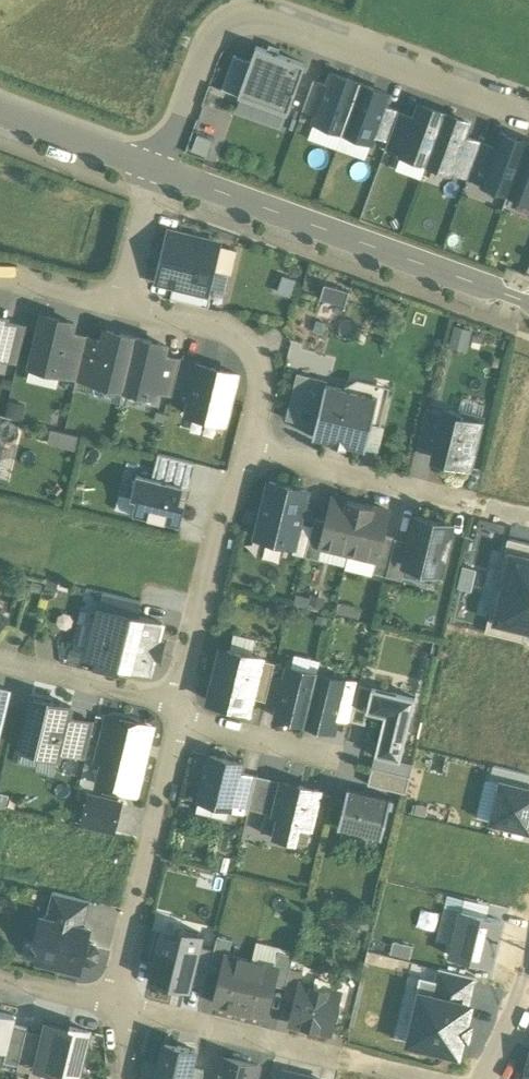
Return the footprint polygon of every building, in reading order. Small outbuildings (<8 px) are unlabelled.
[(256,48),(252,63),(241,94),(290,110),(305,64),(256,48)] [(252,63),(233,57),(223,88),(241,94),(252,63)] [(361,85),(332,74),(328,87),(318,115),(315,123),(343,133),(361,85)] [(303,110),(318,115),(328,87),(314,81),(303,110)] [(389,95),(361,85),(343,133),(371,143),(374,136),(384,107),(389,95)] [(445,115),(420,106),(402,154),(427,163),(445,115)] [(399,112),(384,107),(374,136),(388,141),(398,113),(399,112)] [(386,148),(402,154),(415,119),(398,113),(388,141),(386,148)] [(469,123),(445,115),(427,163),(451,172),(469,123)] [(527,144),(502,135),(498,148),(485,184),(509,193),(527,144)] [(451,172),(467,178),(480,142),(464,136),(451,172)] [(498,148),(480,142),(467,178),(485,184),(498,148)] [(527,144),(509,193),(528,200),(528,145),(527,144)] [(220,244),(169,231),(156,282),(173,286),(207,294),(207,293),(213,271),(219,246),(220,244)] [(219,246),(213,271),(229,275),(236,250),(219,246)] [(345,306),(349,292),(325,284),(320,299),(345,306)] [(207,294),(173,286),(170,299),(208,308),(211,294),(207,293),(207,294)] [(30,366),(61,373),(71,333),(74,323),(43,315),(30,366)] [(6,323),(0,347),(0,357),(18,362),(26,327),(6,323)] [(466,356),(473,332),(455,327),(447,351),(466,356)] [(137,336),(103,328),(100,340),(88,337),(78,378),(91,381),(90,383),(123,391),(137,336)] [(88,337),(71,333),(61,373),(78,378),(88,337)] [(167,344),(137,336),(123,391),(157,400),(159,390),(173,394),(181,360),(164,356),(167,344)] [(173,394),(190,398),(198,365),(181,360),(173,394)] [(238,374),(198,365),(190,398),(186,413),(226,423),(238,374)] [(329,380),(298,372),(285,417),(316,426),(328,384),(329,380)] [(387,401),(328,384),(316,426),(313,438),(363,452),(371,423),(380,426),(387,401)] [(434,450),(443,412),(426,408),(418,446),(434,450)] [(443,412),(434,450),(432,460),(472,469),(483,418),(443,410),(443,412)] [(196,463),(158,454),(152,478),(183,486),(190,488),(196,463)] [(152,478),(137,475),(127,513),(179,526),(185,502),(179,500),(183,486),(152,478)] [(308,490),(267,481),(254,542),(295,550),(300,525),(308,490)] [(360,503),(333,497),(327,521),(321,546),(348,553),(360,503)] [(388,510),(360,503),(348,553),(375,560),(376,560),(382,535),(388,510)] [(452,525),(415,517),(409,541),(404,563),(405,564),(414,566),(414,568),(430,572),(430,570),(440,572),(452,525)] [(313,528),(306,556),(318,559),(321,546),(327,521),(315,518),(313,528)] [(313,528),(300,525),(295,550),(295,554),(306,556),(313,528)] [(382,535),(376,560),(375,560),(372,573),(385,576),(395,538),(382,535)] [(395,538),(385,576),(401,580),(405,564),(404,563),(409,541),(395,538)] [(505,552),(512,554),(528,558),(528,545),(508,540),(505,552)] [(512,554),(503,588),(528,594),(528,558),(512,554)] [(503,588),(496,622),(526,629),(528,630),(528,594),(503,588)] [(141,602),(103,592),(99,607),(137,616),(141,602)] [(137,616),(99,607),(88,656),(96,658),(121,664),(150,671),(154,655),(159,656),(163,640),(158,639),(162,622),(137,616)] [(496,622),(489,620),(486,632),(523,641),(526,629),(496,622)] [(262,658),(221,649),(208,702),(249,711),(252,698),(261,661),(262,658)] [(121,664),(96,658),(93,671),(118,677),(121,664)] [(265,701),(271,676),(274,664),(261,661),(252,698),(265,701)] [(317,673),(288,666),(285,679),(286,679),(279,705),(276,717),(304,724),(317,673)] [(345,680),(317,673),(304,724),(333,731),(336,718),(345,680)] [(271,676),(265,701),(279,705),(286,679),(285,679),(271,676)] [(359,684),(345,680),(336,718),(350,721),(359,684)] [(359,685),(350,721),(363,724),(366,712),(372,688),(359,685)] [(375,755),(400,761),(415,699),(372,688),(366,712),(385,716),(375,755)] [(60,752),(69,717),(71,707),(31,698),(20,749),(59,758),(60,752)] [(506,704),(503,717),(528,723),(528,709),(506,704)] [(135,719),(115,714),(114,718),(109,717),(102,743),(108,745),(98,785),(135,794),(151,727),(135,723),(135,719)] [(503,717),(499,716),(491,752),(528,761),(528,723),(503,717)] [(69,717),(60,752),(87,758),(95,723),(69,717)] [(243,763),(209,755),(198,800),(232,808),(241,773),(243,763)] [(490,780),(500,783),(500,781),(528,788),(528,784),(528,775),(493,766),(490,780)] [(410,777),(371,768),(367,785),(406,794),(410,777)] [(241,773),(232,808),(247,811),(248,808),(256,777),(241,773)] [(281,781),(256,775),(256,777),(248,808),(273,814),(281,781)] [(476,818),(528,831),(528,788),(500,781),(500,783),(490,780),(486,779),(476,818)] [(320,791),(281,781),(273,814),(279,816),(274,836),(294,840),(298,824),(311,827),(320,791)] [(389,799),(349,789),(349,788),(347,788),(337,828),(339,828),(340,827),(379,837),(379,838),(381,838),(391,798),(389,798),(389,799)] [(119,804),(89,797),(83,824),(112,831),(119,804)] [(90,901),(52,892),(45,920),(83,929),(90,901)] [(451,956),(489,965),(500,921),(462,912),(451,956)] [(45,920),(40,918),(35,940),(40,948),(37,960),(79,970),(82,958),(90,960),(95,957),(97,949),(94,944),(85,942),(88,930),(83,929),(45,920)] [(148,980),(191,990),(192,984),(201,947),(204,935),(180,929),(178,938),(160,933),(148,980)] [(232,939),(217,936),(214,950),(209,969),(221,972),(226,954),(228,955),(232,939)] [(192,984),(204,988),(209,969),(214,950),(201,947),(192,984)] [(293,955),(278,951),(275,966),(277,966),(272,985),(285,988),(293,955)] [(228,955),(226,954),(221,972),(214,1003),(239,1009),(251,960),(228,955)] [(275,966),(251,960),(239,1009),(265,1015),(272,985),(277,966),(275,966)] [(302,972),(290,969),(283,998),(295,1001),(300,984),(302,972)] [(420,978),(416,992),(420,993),(468,1005),(474,978),(439,969),(436,981),(420,978)] [(339,994),(300,984),(295,1001),(291,1022),(330,1031),(333,1020),(336,1006),(339,994)] [(468,1005),(420,993),(408,1043),(458,1055),(463,1036),(467,1037),(470,1025),(465,1024),(470,1005),(468,1005)] [(0,1012),(0,1049),(6,1051),(7,1051),(14,1024),(15,1016),(0,1012)] [(69,1029),(46,1023),(43,1035),(36,1067),(43,1069),(60,1073),(61,1071),(79,1075),(89,1031),(69,1027),(69,1029)] [(27,1028),(14,1024),(7,1051),(6,1051),(4,1062),(18,1066),(27,1031),(27,1028)] [(27,1031),(18,1066),(17,1069),(30,1072),(28,1078),(41,1078),(43,1069),(36,1067),(43,1035),(27,1031)] [(164,1043),(156,1078),(188,1078),(191,1067),(195,1050),(164,1043)] [(220,1056),(215,1078),(255,1078),(258,1066),(220,1056)] [(204,1070),(191,1067),(188,1078),(201,1078),(204,1070)]
